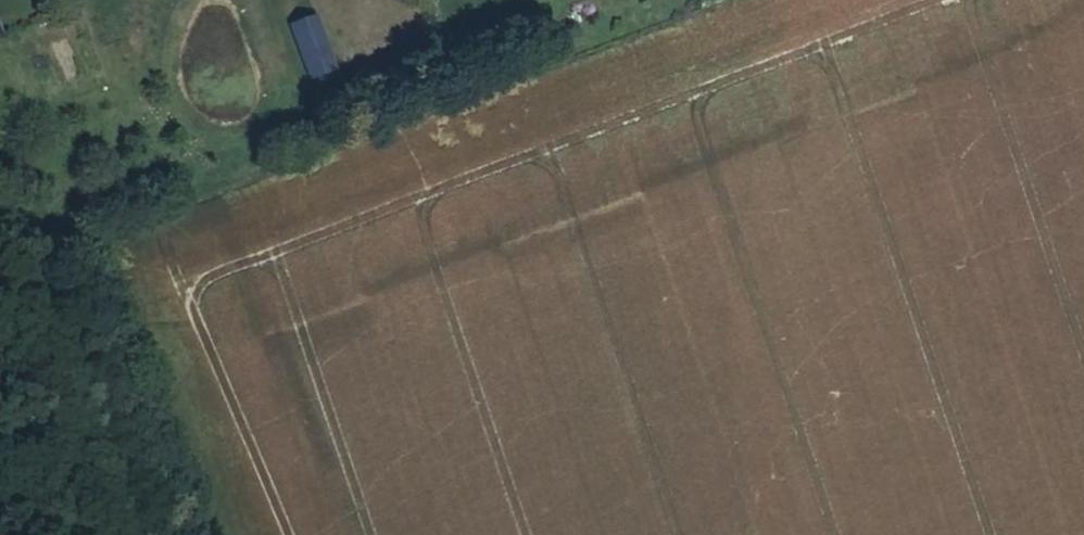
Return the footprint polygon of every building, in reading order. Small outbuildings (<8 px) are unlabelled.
[(506,0),(360,0),(291,26),(307,75),(506,0)]
